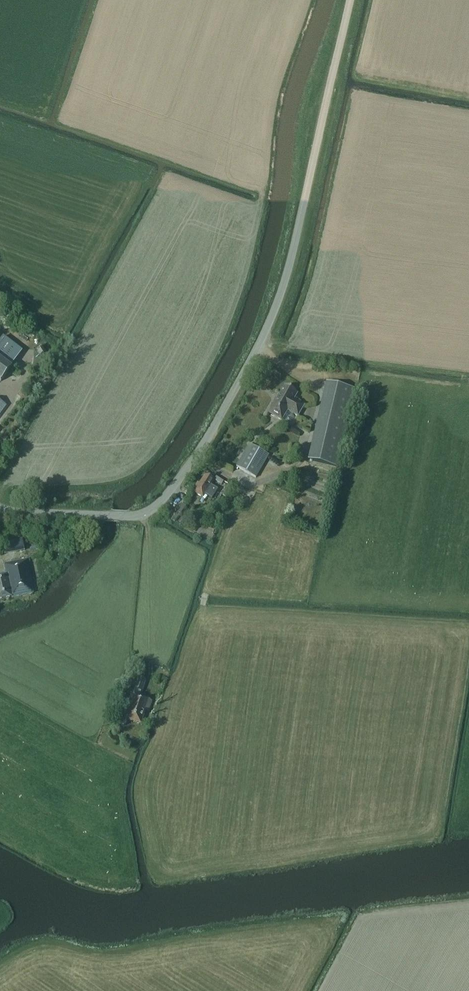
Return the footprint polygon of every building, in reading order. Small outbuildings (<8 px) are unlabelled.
[(0,381),(11,368),(9,367),(21,351),(2,337),(0,340),(0,381)] [(355,389),(330,383),(312,461),(337,467),(355,389)] [(268,413),(281,421),(287,411),(298,417),(304,406),(293,400),(297,394),(284,387),(276,401),(275,401),(268,413)] [(249,444),(236,467),(255,478),(268,455),(249,444)] [(213,486),(218,490),(223,481),(216,477),(214,480),(205,474),(199,484),(197,483),(192,491),(202,498),(204,494),(207,496),(213,486)] [(181,503),(175,511),(180,514),(185,507),(181,503)] [(2,543),(5,555),(24,551),(22,539),(2,543)] [(3,564),(6,575),(0,576),(0,600),(32,593),(26,559),(3,564)] [(151,701),(149,700),(149,699),(139,696),(141,691),(145,680),(137,677),(134,689),(133,693),(131,692),(120,724),(125,725),(127,719),(140,724),(145,711),(148,712),(151,701)]
